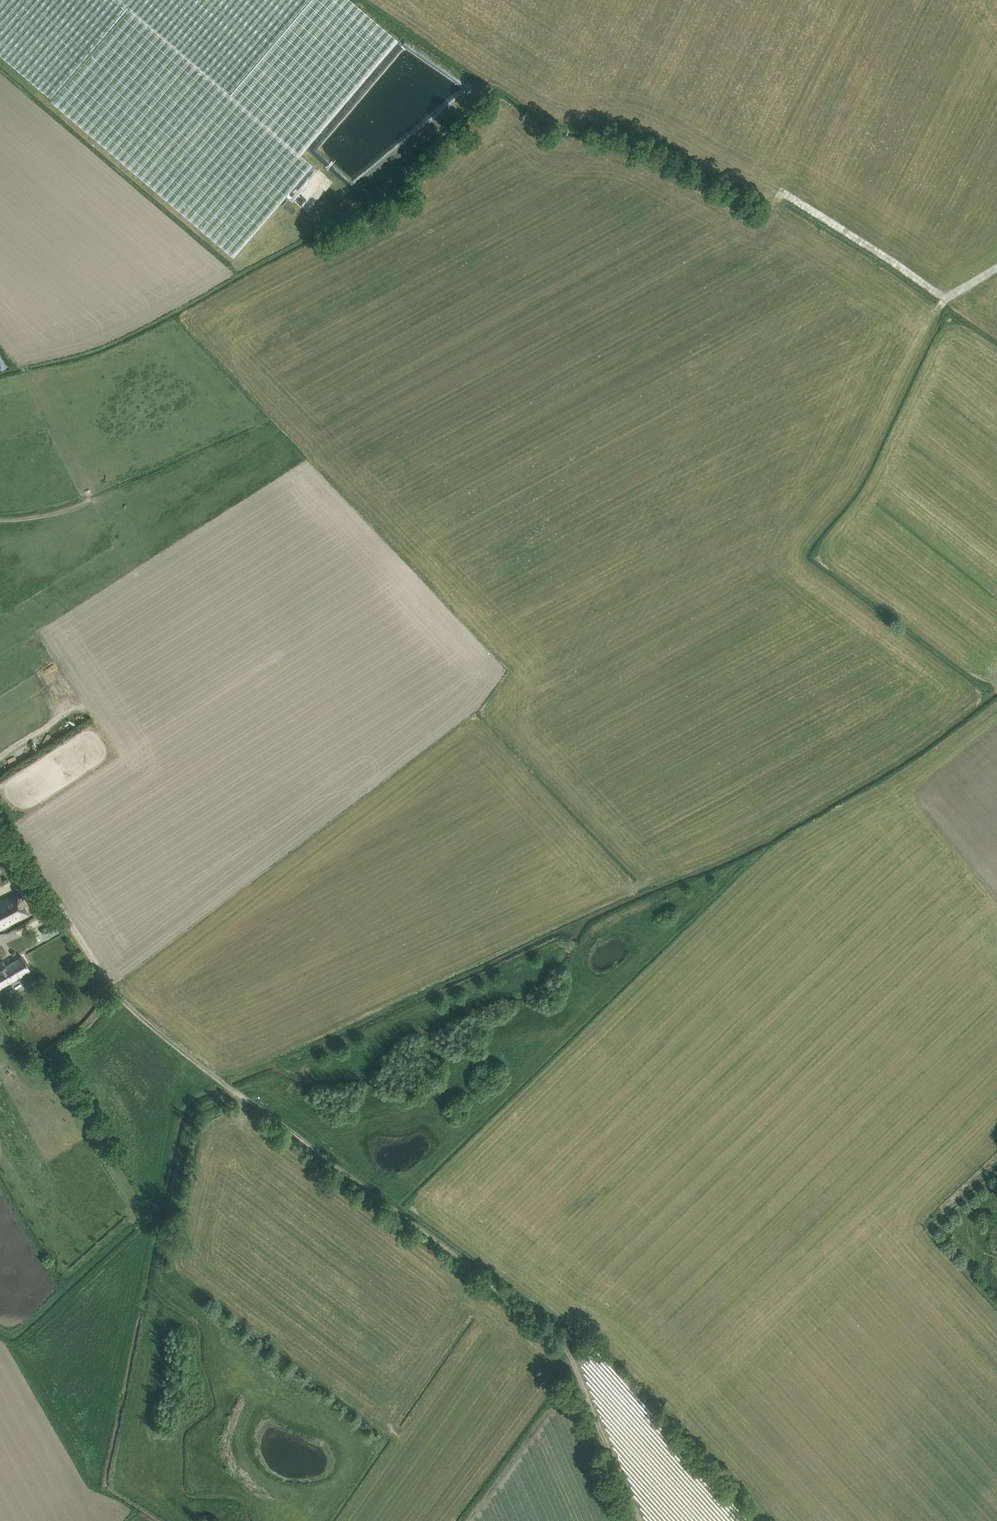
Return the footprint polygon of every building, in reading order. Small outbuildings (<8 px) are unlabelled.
[(49,96),(48,97),(233,255),(233,256),(283,198),(286,195),(292,200),(318,169),(300,153),(397,39),(351,0),(0,0),(0,55),(49,96)] [(286,201),(282,205),(291,213),(295,209),(286,201)] [(37,887),(30,892),(39,905),(45,900),(37,887)] [(0,900),(0,928),(28,914),(18,891),(0,900)] [(0,963),(0,988),(3,986),(2,985),(30,970),(29,968),(22,956),(6,965),(3,961),(0,963)] [(53,1077),(58,1083),(63,1079),(58,1073),(53,1077)]
